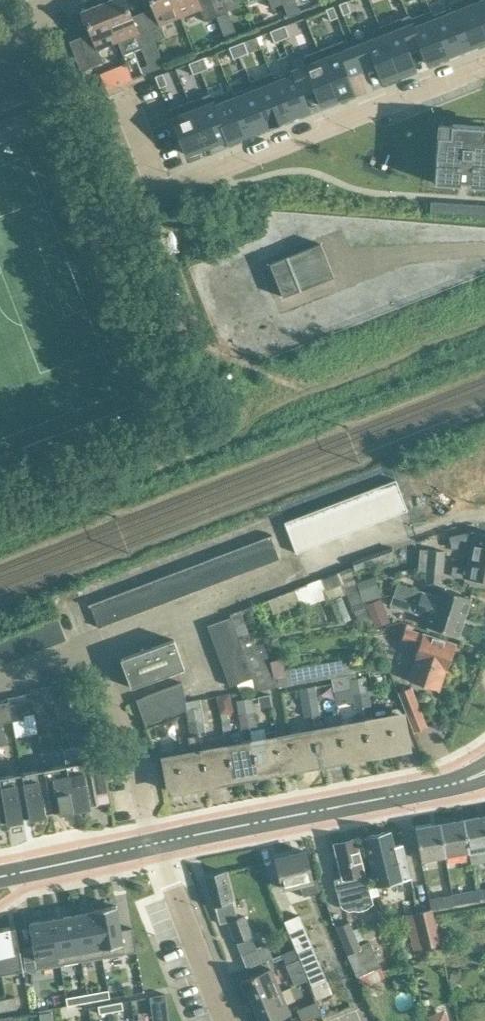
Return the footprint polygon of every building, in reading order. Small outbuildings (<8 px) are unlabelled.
[(144,17),(134,21),(125,0),(108,0),(102,2),(123,55),(144,46),(143,45),(154,41),(144,17)] [(174,0),(150,0),(155,13),(144,17),(154,41),(165,36),(161,24),(180,16),(174,0)] [(180,16),(200,9),(204,21),(216,16),(210,0),(174,0),(180,16)] [(216,16),(228,12),(227,10),(230,9),(233,7),(235,3),(234,0),(210,0),(216,16)] [(449,3),(451,7),(452,7),(468,47),(484,41),(484,32),(472,0),(457,0),(449,3)] [(484,32),(484,0),(472,0),(484,32)] [(346,1),(339,4),(343,15),(351,12),(346,1)] [(118,41),(102,2),(82,11),(92,37),(71,46),(80,70),(103,61),(98,49),(118,41)] [(333,6),(326,9),(330,20),(338,17),(333,6)] [(433,15),(432,15),(448,55),(468,47),(452,7),(451,7),(433,15)] [(411,18),(409,19),(420,47),(420,46),(427,63),(448,55),(432,15),(433,15),(431,10),(411,18)] [(410,14),(379,26),(382,35),(383,35),(399,74),(415,68),(409,51),(420,47),(409,19),(411,18),(410,14)] [(285,25),(277,28),(282,39),(289,36),(285,25)] [(277,28),(270,31),(274,42),(282,39),(277,28)] [(355,46),(353,47),(361,70),(364,69),(375,64),(382,81),(399,74),(383,35),(382,35),(355,46)] [(346,39),(318,50),(337,98),(354,92),(348,75),(359,71),(361,70),(353,47),(350,48),(346,39)] [(244,41),(236,44),(241,55),(248,52),(244,41)] [(236,44),(229,47),(233,58),(241,55),(236,44)] [(305,66),(294,70),(303,93),(314,88),(320,105),(337,98),(318,50),(302,57),(305,66)] [(0,60),(0,104),(34,91),(30,80),(19,52),(0,60)] [(116,62),(121,80),(145,74),(141,56),(116,62)] [(204,57),(196,60),(201,71),(208,68),(204,57)] [(196,60),(189,63),(193,74),(201,71),(196,60)] [(274,77),(273,77),(288,118),(309,110),(302,93),(303,93),(294,70),(294,69),(280,74),(274,77)] [(163,73),(155,76),(160,87),(167,84),(163,73)] [(272,73),(250,81),(252,86),(252,85),(268,126),(288,118),(273,77),(274,77),(272,73)] [(233,93),(232,93),(248,133),(268,126),(252,85),(252,86),(233,93)] [(211,96),(211,97),(227,138),(226,138),(227,142),(248,133),(232,93),(233,93),(232,89),(211,96)] [(210,93),(189,101),(207,146),(226,138),(227,138),(211,97),(211,96),(210,93)] [(189,101),(168,110),(186,154),(207,146),(189,101)] [(450,136),(437,135),(434,183),(460,185),(461,181),(468,182),(468,185),(484,186),(484,139),(484,136),(484,126),(451,124),(450,136)] [(431,201),(430,213),(439,213),(440,202),(431,201)] [(439,213),(448,214),(449,202),(440,202),(439,213)] [(448,214),(457,214),(458,203),(449,202),(448,214)] [(457,214),(466,215),(467,204),(458,203),(457,214)] [(466,215),(476,216),(476,204),(467,204),(466,215)] [(484,216),(484,213),(484,205),(476,204),(476,216),(484,216)] [(334,276),(320,243),(269,264),(283,297),(334,276)] [(460,458),(459,458),(458,507),(459,507),(459,506),(484,507),(484,459),(460,458)] [(407,510),(396,480),(385,484),(396,514),(407,510)] [(396,514),(385,484),(374,488),(385,519),(396,514)] [(385,519),(374,488),(362,492),(374,523),(385,519)] [(374,523),(362,492),(351,497),(363,527),(374,523)] [(363,527),(351,497),(340,501),(352,531),(363,527)] [(352,531),(340,501),(329,505),(340,536),(352,531)] [(340,536),(329,505),(318,509),(329,540),(340,536)] [(329,540),(318,509),(307,513),(318,544),(329,540)] [(318,544),(307,513),(295,518),(307,548),(318,544)] [(307,548),(295,518),(284,522),(296,553),(307,548)] [(456,535),(452,535),(453,547),(472,544),(470,558),(484,561),(484,533),(475,532),(456,535)] [(272,535),(259,540),(267,563),(279,559),(271,537),(273,537),(272,535)] [(267,563),(259,540),(247,544),(256,567),(267,563)] [(256,567),(247,544),(236,549),(245,572),(256,567)] [(245,572),(236,549),(225,553),(234,576),(245,572)] [(427,572),(427,574),(442,575),(444,551),(421,549),(420,557),(411,556),(409,574),(417,574),(417,571),(427,572)] [(234,576),(225,553),(214,557),(223,580),(234,576)] [(223,580),(214,557),(203,561),(211,584),(223,580)] [(470,558),(467,570),(454,567),(452,575),(484,581),(484,561),(470,558)] [(211,584),(203,561),(191,566),(200,589),(211,584)] [(200,589),(191,566),(180,570),(189,593),(200,589)] [(189,593),(180,570),(169,574),(178,597),(189,593)] [(308,581),(314,594),(334,583),(328,570),(308,581)] [(378,580),(401,580),(401,571),(378,571),(378,580)] [(178,597),(169,574),(158,578),(167,601),(178,597)] [(441,583),(442,575),(427,574),(426,582),(441,583)] [(167,601),(158,578),(147,583),(155,606),(167,601)] [(366,603),(378,598),(371,580),(359,585),(366,603)] [(155,606),(147,583),(135,587),(144,610),(155,606)] [(436,596),(407,586),(398,584),(394,595),(418,602),(464,616),(471,597),(439,587),(436,596)] [(144,610),(135,587),(124,591),(133,614),(144,610)] [(133,614),(124,591),(113,595),(122,618),(133,614)] [(122,618),(113,595),(102,600),(110,623),(122,618)] [(458,636),(464,616),(418,602),(394,595),(391,604),(429,617),(426,626),(458,636)] [(110,623),(102,600),(88,605),(89,606),(90,606),(98,627),(110,623)] [(381,600),(367,605),(371,617),(375,629),(386,625),(390,624),(381,600)] [(59,616),(46,621),(54,644),(66,639),(58,618),(60,617),(59,616)] [(232,619),(231,619),(208,627),(212,639),(236,631),(232,619)] [(54,644),(46,621),(34,625),(43,648),(54,644)] [(43,648),(34,625),(23,629),(32,652),(43,648)] [(417,660),(417,661),(411,680),(438,689),(445,669),(447,670),(455,643),(405,627),(401,641),(421,647),(417,660)] [(32,652),(23,629),(12,634),(21,657),(32,652)] [(240,643),(236,631),(212,639),(216,650),(240,643)] [(21,657),(12,634),(1,638),(10,661),(21,657)] [(1,638),(0,638),(0,665),(10,661),(1,638)] [(184,668),(174,639),(121,659),(131,687),(184,668)] [(244,654),(240,643),(216,650),(221,662),(244,654)] [(294,651),(282,652),(285,675),(355,667),(353,652),(295,659),(294,651)] [(244,654),(221,662),(225,673),(248,666),(244,654)] [(248,666),(225,673),(229,685),(252,677),(248,666)] [(51,682),(56,705),(68,703),(63,679),(51,682)] [(365,679),(351,681),(353,694),(367,692),(365,679)] [(187,709),(184,683),(136,700),(145,725),(187,709)] [(30,690),(34,713),(46,711),(42,687),(30,690)] [(398,692),(413,731),(427,726),(412,687),(398,692)] [(300,690),(303,703),(317,701),(314,688),(300,690)] [(369,706),(367,692),(353,694),(356,708),(369,706)] [(8,698),(12,721),(24,719),(20,695),(8,698)] [(237,702),(239,715),(253,712),(251,700),(237,702)] [(317,701),(303,703),(306,718),(319,715),(317,701)] [(189,725),(203,723),(200,709),(187,711),(188,718),(189,725)] [(390,718),(366,722),(372,754),(395,750),(396,751),(397,750),(395,742),(407,740),(403,716),(401,712),(397,710),(393,711),(391,714),(390,718)] [(256,727),(253,712),(239,715),(242,729),(256,727)] [(229,718),(222,720),(224,731),(231,729),(229,718)] [(372,755),(372,754),(366,722),(340,726),(346,760),(347,759),(347,758),(370,754),(370,755),(372,755)] [(205,735),(203,723),(189,725),(191,736),(191,737),(199,736),(205,735)] [(346,760),(340,726),(315,731),(321,764),(322,764),(321,763),(345,759),(346,760)] [(280,754),(277,738),(276,731),(265,733),(266,740),(252,742),(258,776),(258,774),(282,770),(282,771),(283,771),(283,770),(280,754)] [(321,764),(315,731),(289,735),(277,738),(280,754),(292,752),(295,769),(296,769),(296,767),(320,763),(320,764),(321,764)] [(207,785),(201,751),(202,751),(199,736),(191,737),(191,736),(188,736),(191,753),(177,756),(177,755),(175,755),(176,756),(164,758),(169,791),(181,788),(182,789),(183,789),(183,788),(206,784),(207,785)] [(258,776),(252,742),(226,747),(232,780),(233,780),(233,779),(257,775),(257,776),(258,776)] [(232,780),(226,747),(202,751),(201,751),(207,785),(208,785),(208,784),(232,779),(232,780)] [(101,758),(66,765),(75,808),(98,804),(96,794),(108,792),(101,758)] [(75,808),(66,765),(44,769),(52,812),(75,808)] [(52,812),(44,769),(22,773),(30,816),(52,812)] [(22,773),(0,777),(0,781),(7,820),(30,816),(22,773)] [(463,820),(469,851),(470,851),(472,864),(484,862),(484,816),(463,820)] [(469,851),(463,820),(439,824),(444,856),(469,851)] [(444,856),(439,824),(416,829),(421,860),(444,856)] [(365,836),(377,887),(411,878),(403,844),(394,846),(390,830),(365,836)] [(334,880),(340,904),(344,908),(350,911),(354,910),(360,910),(368,909),(373,904),(356,838),(333,844),(342,878),(334,880)] [(283,888),(301,884),(304,896),(321,892),(318,880),(312,881),(305,851),(276,858),(283,888)] [(236,942),(243,939),(246,947),(255,944),(244,916),(237,919),(225,871),(204,876),(212,907),(215,906),(220,923),(228,921),(236,942)] [(476,890),(478,900),(484,899),(484,888),(476,890)] [(478,900),(476,890),(451,894),(453,904),(478,900)] [(453,904),(451,894),(428,899),(431,908),(453,904)] [(103,957),(136,951),(132,928),(121,930),(116,905),(94,909),(103,957)] [(103,957),(94,909),(94,912),(73,915),(81,961),(103,957)] [(431,909),(415,912),(423,945),(439,942),(432,914),(431,909)] [(81,961),(73,915),(52,919),(60,965),(81,961)] [(332,978),(333,978),(320,945),(312,948),(299,916),(285,920),(327,1020),(349,1020),(332,978)] [(60,965),(52,919),(30,923),(34,945),(22,947),(25,971),(60,965)] [(337,928),(359,977),(381,968),(370,942),(360,946),(349,922),(337,928)] [(0,928),(0,966),(1,972),(22,968),(23,975),(24,975),(16,927),(10,928),(10,926),(0,928)] [(273,957),(267,943),(241,954),(247,968),(273,957)] [(298,959),(294,949),(282,954),(286,964),(298,959)] [(247,990),(252,1003),(281,991),(271,969),(240,982),(244,991),(247,990)] [(97,992),(98,1000),(110,998),(109,990),(97,992)] [(281,991),(252,1003),(260,1020),(273,1020),(290,1014),(281,991)] [(66,997),(67,1005),(79,1003),(78,995),(66,997)] [(6,998),(8,1010),(17,1008),(15,996),(6,998)] [(442,1020),(459,1020),(466,1019),(458,999),(437,1007),(442,1020)] [(110,1004),(112,1012),(124,1009),(122,1002),(120,1002),(110,1004)] [(316,1002),(307,1006),(312,1019),(322,1014),(316,1002)] [(98,1006),(100,1014),(112,1012),(110,1004),(98,1006)] [(307,1006),(297,1010),(302,1020),(307,1020),(312,1019),(307,1006)] [(40,1014),(40,1020),(53,1020),(52,1013),(40,1014)]
